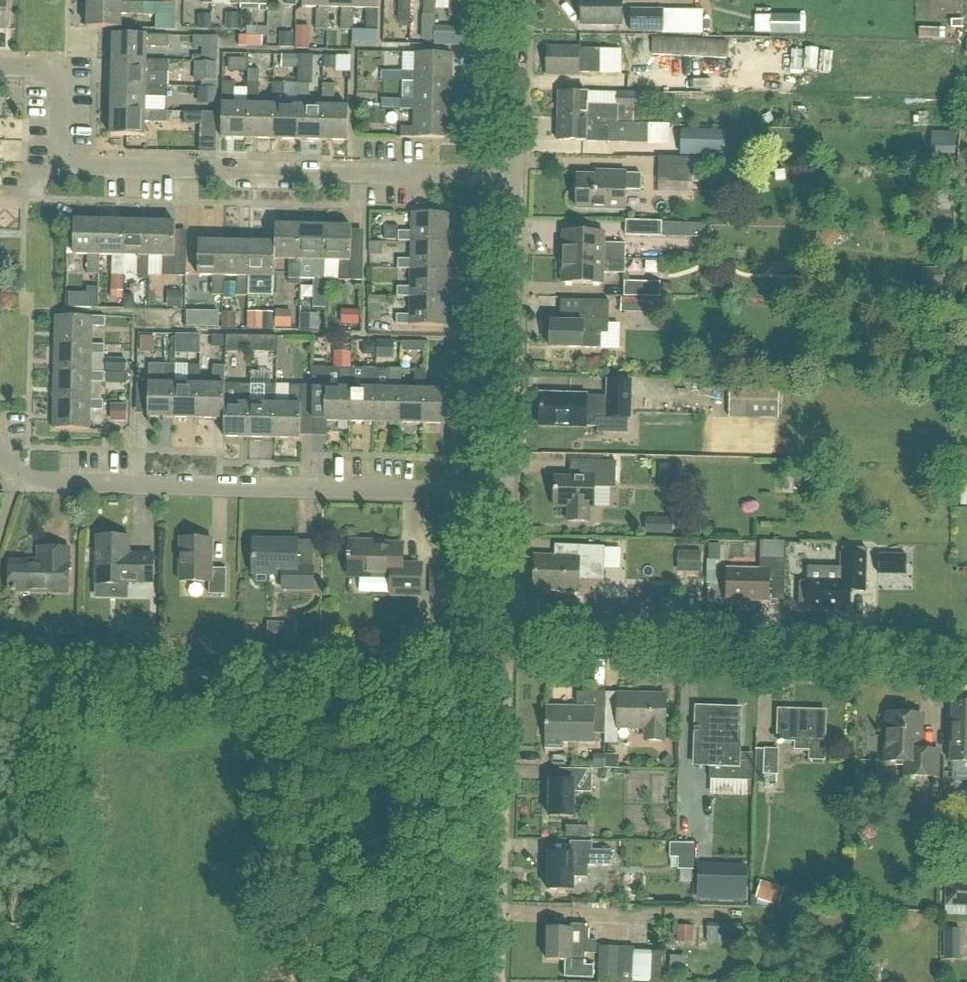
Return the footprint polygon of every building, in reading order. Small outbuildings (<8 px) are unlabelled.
[(8,31),(8,0),(0,0),(0,31),(8,31)] [(328,0),(303,0),(303,9),(316,9),(316,32),(328,32),(328,10),(328,0)] [(353,10),(353,0),(328,0),(328,10),(342,10),(341,32),(353,32),(353,10)] [(353,10),(367,11),(366,33),(378,33),(379,0),(353,0),(353,10)] [(398,17),(410,17),(411,0),(399,0),(398,17)] [(424,17),(436,17),(436,0),(424,0),(424,17)] [(449,18),(460,18),(461,0),(449,0),(449,18)] [(622,0),(581,0),(581,25),(622,25),(622,0)] [(676,9),(709,9),(709,0),(676,0),(676,9)] [(88,4),(88,29),(88,30),(121,30),(122,16),(144,17),(176,18),(176,6),(144,5),(122,4),(122,5),(88,4)] [(663,33),(663,10),(630,10),(630,33),(663,33)] [(773,16),(774,35),(804,34),(804,15),(773,16)] [(198,17),(198,30),(211,30),(211,17),(198,17)] [(226,19),(226,31),(240,31),(240,19),(226,19)] [(921,27),(921,38),(941,39),(942,28),(921,27)] [(257,28),(257,36),(263,36),(267,37),(267,29),(257,28)] [(296,28),(296,50),(310,50),(310,28),(296,28)] [(455,46),(476,47),(477,32),(455,32),(455,46)] [(247,36),(247,47),(262,47),(263,36),(257,36),(247,36)] [(146,63),(146,62),(147,49),(169,50),(169,38),(113,37),(112,62),(146,63)] [(194,38),(193,48),(217,48),(217,38),(194,38)] [(280,38),(280,48),(293,49),(293,38),(280,38)] [(653,39),(652,55),(728,60),(729,44),(653,39)] [(600,73),(600,55),(600,50),(580,50),(580,48),(547,47),(546,77),(579,77),(580,74),(600,74),(600,73)] [(415,83),(451,84),(452,55),(415,54),(415,73),(402,73),(402,83),(415,83)] [(353,72),(353,57),(340,56),(340,71),(353,72)] [(286,57),(286,68),(298,68),(298,57),(286,57)] [(298,57),(298,68),(309,68),(309,57),(298,57)] [(325,57),(325,68),(336,69),(336,58),(325,57)] [(239,59),(239,72),(249,73),(249,71),(249,59),(239,59)] [(146,63),(112,62),(112,87),(146,87),(168,87),(169,62),(146,62),(146,63)] [(203,63),(202,83),(216,83),(216,64),(203,63)] [(249,73),(248,84),(260,84),(260,71),(249,71),(249,73)] [(402,83),(402,73),(390,73),(390,83),(402,83)] [(451,111),(451,84),(415,83),(414,101),(401,101),(401,111),(414,111),(451,111)] [(248,106),(247,106),(235,106),(235,84),(223,84),(222,140),(247,140),(248,106)] [(273,107),(272,107),(259,107),(260,84),(248,84),(247,106),(248,106),(247,140),(272,141),(273,107)] [(298,107),(297,107),(284,107),(284,85),(273,85),(272,107),(273,107),(272,141),(297,141),(298,107)] [(323,108),(322,108),(309,108),(310,85),(297,85),(297,107),(298,107),(297,141),(322,142),(323,108)] [(323,108),(322,142),(347,142),(348,108),(334,108),(335,86),(322,86),(322,108),(323,108)] [(145,113),(145,112),(146,99),(168,99),(168,87),(146,87),(112,87),(111,112),(145,113)] [(203,89),(202,105),(216,105),(217,89),(203,89)] [(615,92),(615,107),(615,110),(641,111),(641,93),(615,92)] [(633,125),(633,124),(641,125),(641,111),(615,110),(615,107),(588,107),(588,95),(559,94),(558,118),(587,119),(587,125),(604,126),(604,124),(633,125)] [(382,110),(401,111),(401,101),(382,100),(382,110)] [(450,140),(451,111),(414,111),(414,129),(401,128),(401,139),(413,139),(450,140)] [(145,113),(111,112),(111,138),(145,138),(145,124),(167,124),(167,112),(145,112),(145,113)] [(369,112),(368,125),(384,126),(385,112),(369,112)] [(184,125),(216,126),(216,114),(185,113),(184,125)] [(587,119),(558,118),(558,142),(607,143),(646,144),(647,126),(633,125),(604,124),(604,126),(587,125),(587,119)] [(724,157),(725,132),(684,131),(683,133),(683,149),(683,156),(724,157)] [(958,133),(934,133),(933,161),(957,161),(958,133)] [(700,184),(700,160),(658,158),(657,183),(700,184)] [(640,191),(641,176),(625,175),(625,174),(605,174),(604,178),(577,177),(576,209),(624,211),(625,191),(640,191)] [(412,214),(411,233),(398,233),(398,239),(398,243),(411,243),(411,242),(448,243),(448,214),(412,214)] [(661,237),(661,222),(625,221),(625,236),(661,237)] [(99,257),(100,223),(74,222),(73,256),(87,256),(87,276),(99,276),(99,257)] [(124,257),(125,223),(100,223),(99,257),(113,257),(112,276),(124,277),(125,257),(124,257)] [(149,258),(150,224),(125,223),(124,257),(125,257),(138,258),(137,277),(139,277),(149,277),(150,258),(149,258)] [(149,258),(150,258),(163,259),(162,277),(186,278),(186,252),(174,252),(175,224),(150,224),(149,258)] [(301,262),(301,227),(276,227),(275,244),(274,261),(275,261),(289,261),(289,280),(301,281),(301,262)] [(326,262),(326,228),(301,227),(301,262),(314,262),(314,281),(326,281),(326,262)] [(384,239),(398,239),(398,233),(398,227),(384,227),(384,239)] [(835,227),(825,234),(832,244),(842,238),(835,227)] [(326,262),(339,263),(339,281),(362,282),(363,248),(351,248),(352,228),(326,228),(326,262)] [(785,231),(785,245),(803,244),(803,231),(785,231)] [(562,258),(625,259),(625,245),(604,244),(604,233),(563,232),(562,258)] [(447,271),(448,243),(411,242),(411,243),(411,261),(398,261),(397,270),(411,271),(411,270),(447,271)] [(224,278),(224,243),(199,243),(198,277),(213,277),(212,297),(224,297),(225,278),(224,278)] [(249,278),(250,244),(224,243),(224,278),(225,278),(237,278),(237,297),(249,298),(249,278)] [(371,243),(371,254),(382,255),(382,243),(371,243)] [(274,261),(275,244),(250,244),(249,278),(262,279),(262,298),(274,298),(275,261),(274,261)] [(624,274),(625,259),(562,258),(562,284),(603,285),(603,274),(624,274)] [(921,269),(921,287),(943,287),(943,269),(921,269)] [(447,298),(447,271),(411,270),(411,271),(410,288),(397,288),(397,298),(410,299),(410,298),(447,298)] [(659,298),(659,283),(624,282),(624,298),(659,298)] [(170,292),(170,309),(183,310),(183,292),(170,292)] [(91,297),(91,294),(68,294),(68,309),(99,309),(99,297),(91,297)] [(370,297),(369,321),(380,322),(381,298),(370,297)] [(446,327),(447,298),(410,298),(410,299),(410,316),(397,316),(396,326),(446,327)] [(622,312),(660,313),(660,301),(622,300),(622,312)] [(608,335),(609,303),(583,302),(582,324),(550,324),(549,349),(601,350),(601,335),(608,335)] [(209,312),(208,328),(220,328),(220,313),(209,312)] [(291,329),(291,312),(275,312),(275,329),(291,329)] [(223,313),(223,330),(236,330),(236,313),(223,313)] [(249,313),(249,330),(274,330),(274,313),(249,313)] [(300,315),(300,331),(320,332),(320,315),(300,315)] [(91,347),(91,346),(92,328),(105,328),(105,319),(92,318),(56,317),(55,346),(91,347)] [(140,337),(140,353),(152,353),(152,337),(140,337)] [(177,337),(177,354),(189,355),(190,337),(177,337)] [(202,337),(202,350),(224,351),(224,338),(202,337)] [(239,339),(239,351),(251,351),(251,339),(239,339)] [(265,339),(264,353),(277,353),(277,339),(265,339)] [(315,339),(315,349),(325,349),(325,339),(315,339)] [(91,375),(91,374),(91,356),(105,356),(105,346),(91,346),(91,347),(55,346),(55,374),(91,375)] [(335,353),(335,368),(351,368),(351,353),(335,353)] [(175,386),(175,366),(164,366),(163,386),(149,386),(148,419),(174,420),(175,386)] [(200,387),(201,367),(189,367),(188,387),(175,386),(174,420),(199,420),(200,387)] [(225,405),(225,367),(213,367),(213,387),(200,387),(199,420),(225,421),(225,405)] [(352,370),(340,370),(339,389),(328,389),(328,376),(314,376),(313,421),(325,421),(325,423),(350,423),(351,389),(352,389),(352,370)] [(350,423),(375,424),(376,390),(377,390),(377,370),(365,370),(365,389),(352,389),(351,389),(350,423)] [(401,390),(402,390),(402,371),(390,370),(390,390),(377,390),(376,390),(375,424),(400,424),(401,390)] [(426,390),(427,371),(415,371),(415,390),(402,390),(401,390),(400,424),(425,424),(426,390)] [(426,390),(425,424),(451,425),(452,372),(440,371),(440,391),(426,390)] [(104,374),(91,374),(91,375),(55,374),(54,402),(90,402),(91,384),(104,384),(104,374)] [(104,374),(104,384),(127,385),(127,375),(104,374)] [(313,421),(314,376),(313,376),(312,387),(289,387),(289,406),(276,406),(275,440),(300,440),(300,421),(313,421)] [(629,419),(630,382),(608,382),(608,398),(540,396),(540,427),(597,428),(598,418),(629,419)] [(778,419),(779,384),(729,383),(728,418),(778,419)] [(251,405),(251,386),(240,386),(239,405),(225,405),(225,421),(224,439),(250,439),(251,405)] [(276,406),(277,387),(251,386),(251,405),(250,439),(275,440),(276,406)] [(103,402),(90,402),(54,402),(53,430),(90,431),(90,412),(103,412),(103,402)] [(128,405),(112,405),(112,422),(127,422),(128,405)] [(615,489),(616,463),(591,463),(591,479),(555,478),(554,508),(555,508),(555,505),(568,505),(568,522),(589,523),(589,506),(593,506),(592,509),(594,509),(594,489),(615,489)] [(659,465),(658,482),(670,482),(676,482),(676,465),(659,465)] [(672,534),(672,520),(648,519),(648,533),(672,534)] [(153,586),(154,557),(130,556),(131,539),(97,538),(96,587),(129,587),(129,585),(153,586)] [(268,588),(271,584),(271,573),(284,573),(284,587),(314,588),(314,566),(297,566),(297,539),(279,539),(279,543),(254,543),(253,584),(258,587),(268,588)] [(226,596),(227,571),(212,571),(213,541),(181,540),(180,583),(210,584),(210,596),(226,596)] [(760,542),(760,559),(784,560),(784,542),(760,542)] [(420,596),(421,566),(402,566),(402,546),(371,546),(371,544),(350,544),(350,577),(392,578),(392,595),(420,596)] [(603,580),(604,548),(578,547),(578,559),(534,557),(533,591),(578,592),(578,579),(603,580)] [(69,593),(70,549),(39,549),(39,562),(10,562),(10,592),(69,593)] [(799,583),(798,607),(808,607),(808,608),(849,609),(849,591),(866,592),(866,556),(866,549),(841,549),(841,555),(841,570),(841,584),(808,583),(799,583)] [(682,552),(682,572),(702,572),(702,552),(682,552)] [(895,565),(907,565),(907,556),(879,556),(878,574),(895,575),(895,565)] [(785,560),(784,560),(760,559),(759,574),(728,573),(727,598),(768,599),(769,581),(785,581),(785,560)] [(709,561),(709,586),(718,586),(718,561),(709,561)] [(448,597),(448,572),(430,571),(429,597),(448,597)] [(295,644),(296,628),(267,627),(266,643),(295,644)] [(447,644),(447,632),(410,631),(410,649),(412,649),(412,652),(446,653),(447,644)] [(605,718),(606,694),(577,694),(577,708),(546,708),(545,748),(563,748),(563,742),(594,743),(594,733),(605,733),(605,718)] [(665,729),(666,695),(618,694),(618,718),(605,718),(605,733),(605,734),(605,743),(617,744),(618,728),(644,729),(644,739),(646,741),(662,741),(664,739),(664,729),(665,729)] [(951,704),(950,764),(966,764),(966,705),(951,704)] [(749,780),(750,756),(738,756),(740,711),(696,709),(694,766),(711,767),(711,778),(749,780)] [(824,762),(824,743),(825,713),(778,712),(777,742),(795,742),(794,751),(809,752),(809,762),(824,762)] [(920,716),(916,712),(907,712),(903,715),(886,715),(885,763),(905,763),(905,777),(937,778),(938,752),(921,751),(922,716),(920,716)] [(779,751),(763,751),(758,750),(757,782),(767,782),(768,776),(777,777),(779,751)] [(588,767),(613,767),(614,754),(588,754),(588,767)] [(591,793),(591,772),(571,772),(570,782),(550,782),(549,818),(573,818),(573,793),(591,793)] [(580,839),(580,828),(568,828),(567,838),(580,839)] [(610,867),(611,851),(591,851),(591,844),(570,843),(570,855),(548,854),(547,892),(572,892),(572,879),(587,879),(587,866),(610,867)] [(665,843),(665,857),(673,857),(673,867),(690,867),(691,843),(665,843)] [(746,901),(747,892),(731,891),(732,868),(699,867),(698,899),(746,901)] [(945,881),(945,908),(966,908),(966,882),(945,881)] [(761,882),(756,898),(779,906),(784,889),(761,882)] [(588,942),(589,926),(572,926),(572,931),(547,930),(546,962),(585,962),(585,948),(594,948),(594,942),(588,942)] [(674,927),(674,937),(693,937),(693,927),(674,927)] [(939,959),(956,959),(956,929),(939,929),(939,959)] [(600,948),(598,981),(624,981),(624,969),(618,969),(618,948),(600,948)]
